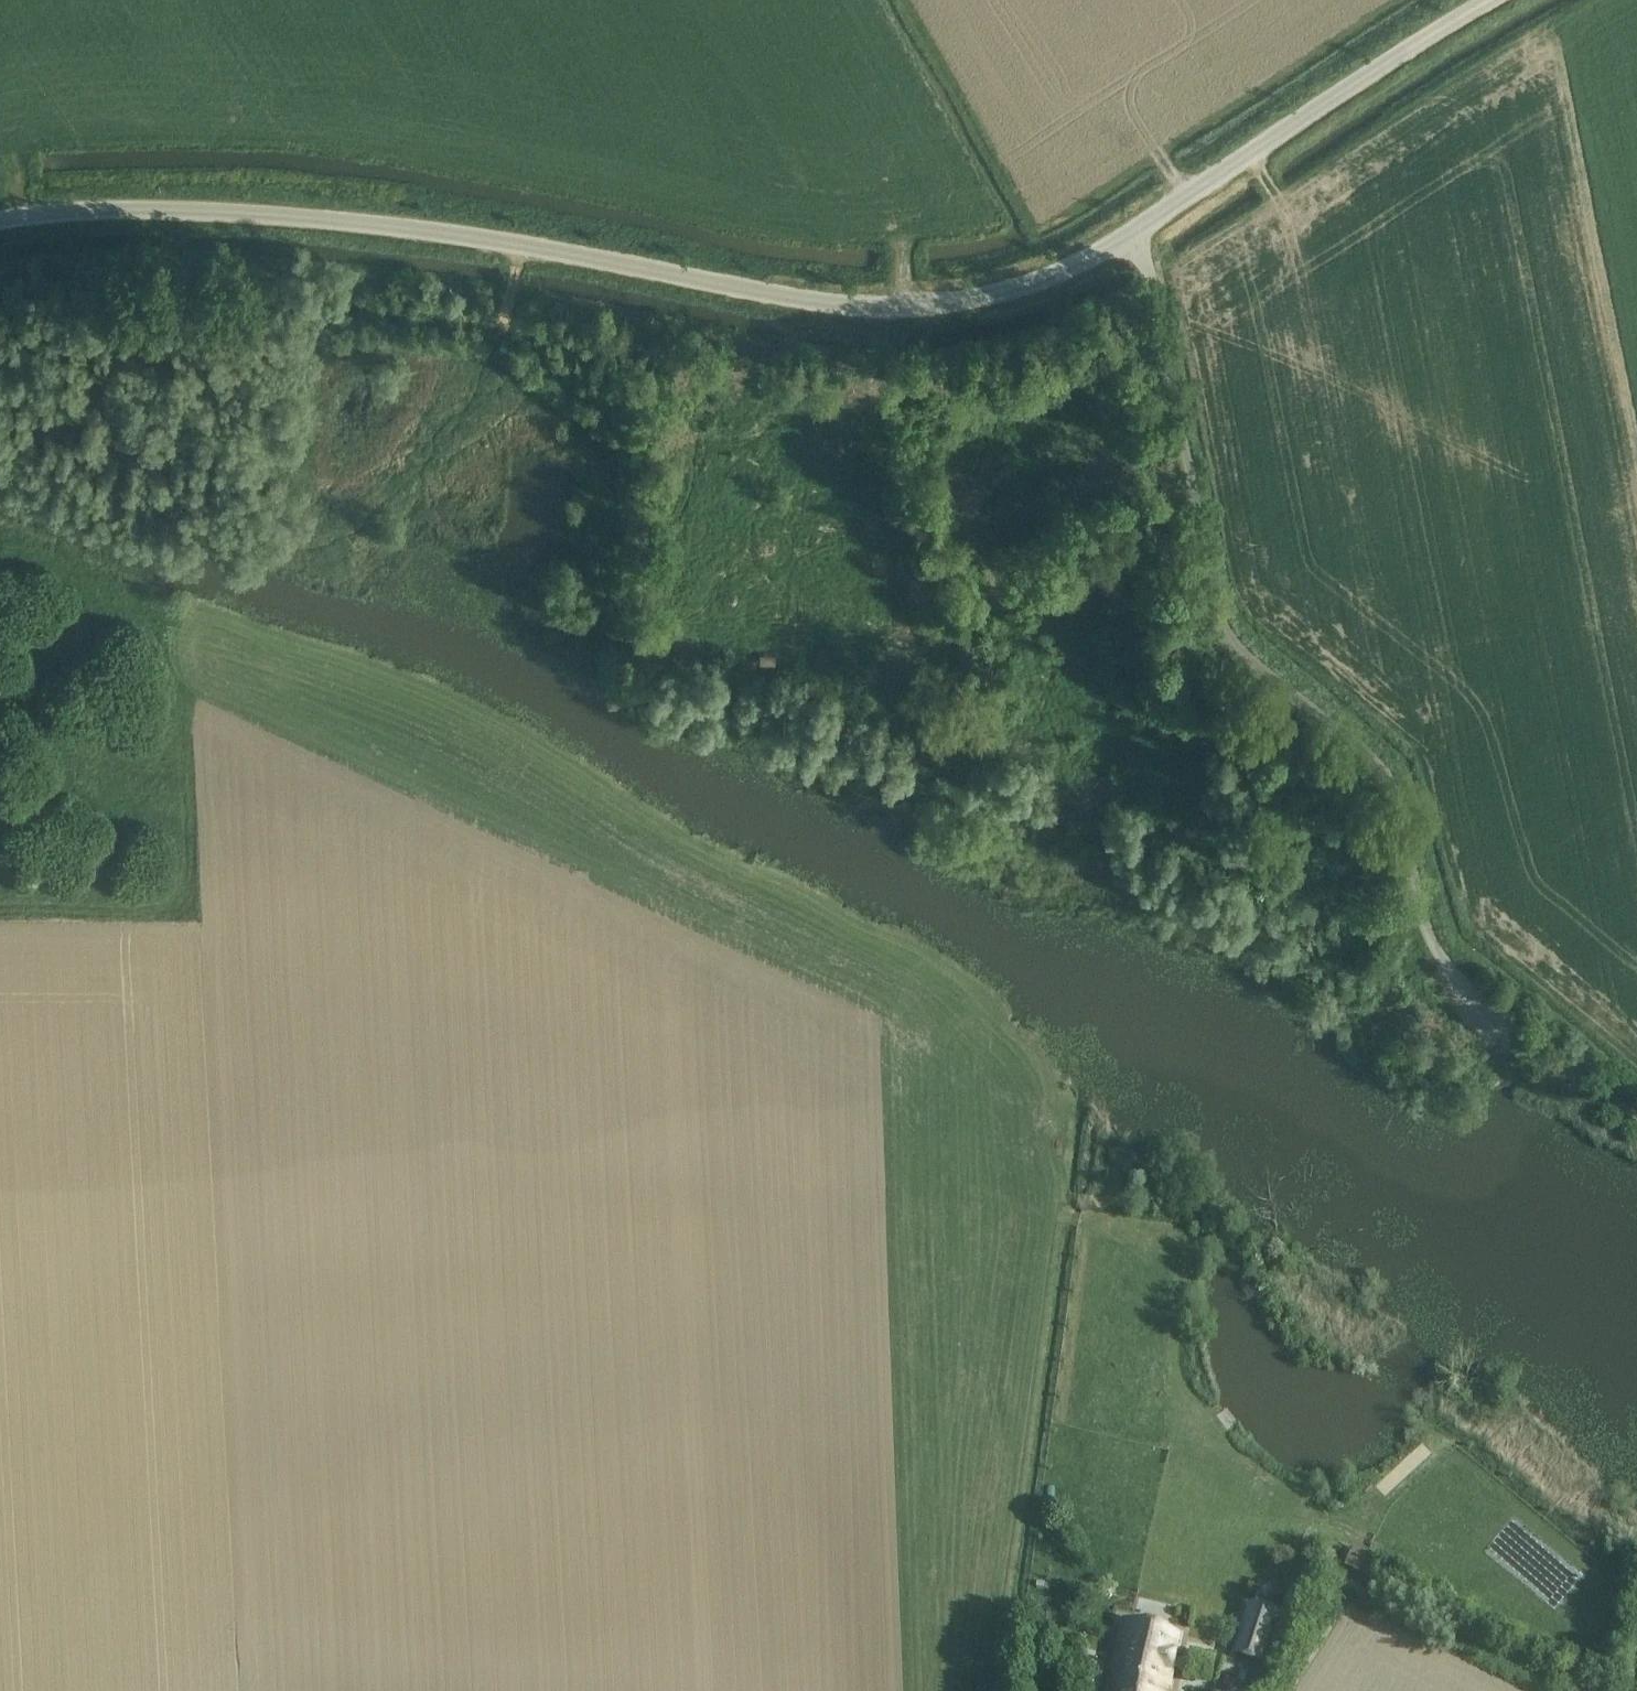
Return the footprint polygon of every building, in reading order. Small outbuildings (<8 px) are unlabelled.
[(1355,1545),(1345,1566),(1371,1580),(1382,1559),(1355,1545)] [(1248,1602),(1231,1655),(1263,1665),(1280,1613),(1248,1602)] [(1111,1685),(1109,1690),(1169,1690),(1183,1634),(1127,1620),(1111,1685)]
